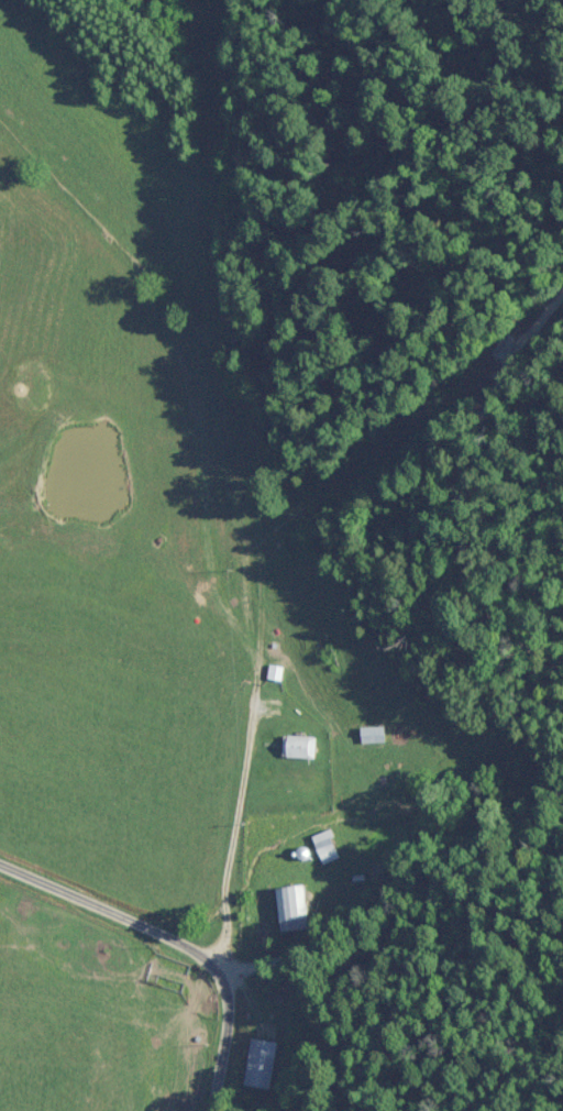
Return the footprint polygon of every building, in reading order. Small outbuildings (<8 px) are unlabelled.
[(278,679),(278,665),(264,665),(264,679),(278,679)] [(379,727),(356,727),(356,742),(379,742),(379,727)] [(278,757),(310,760),(312,737),(280,733),(278,757)] [(311,833),(316,863),(334,860),(329,830),(311,833)] [(306,928),(301,884),(271,887),(276,931),(306,928)] [(240,1086),(269,1089),(275,1042),(246,1038),(240,1086)]
